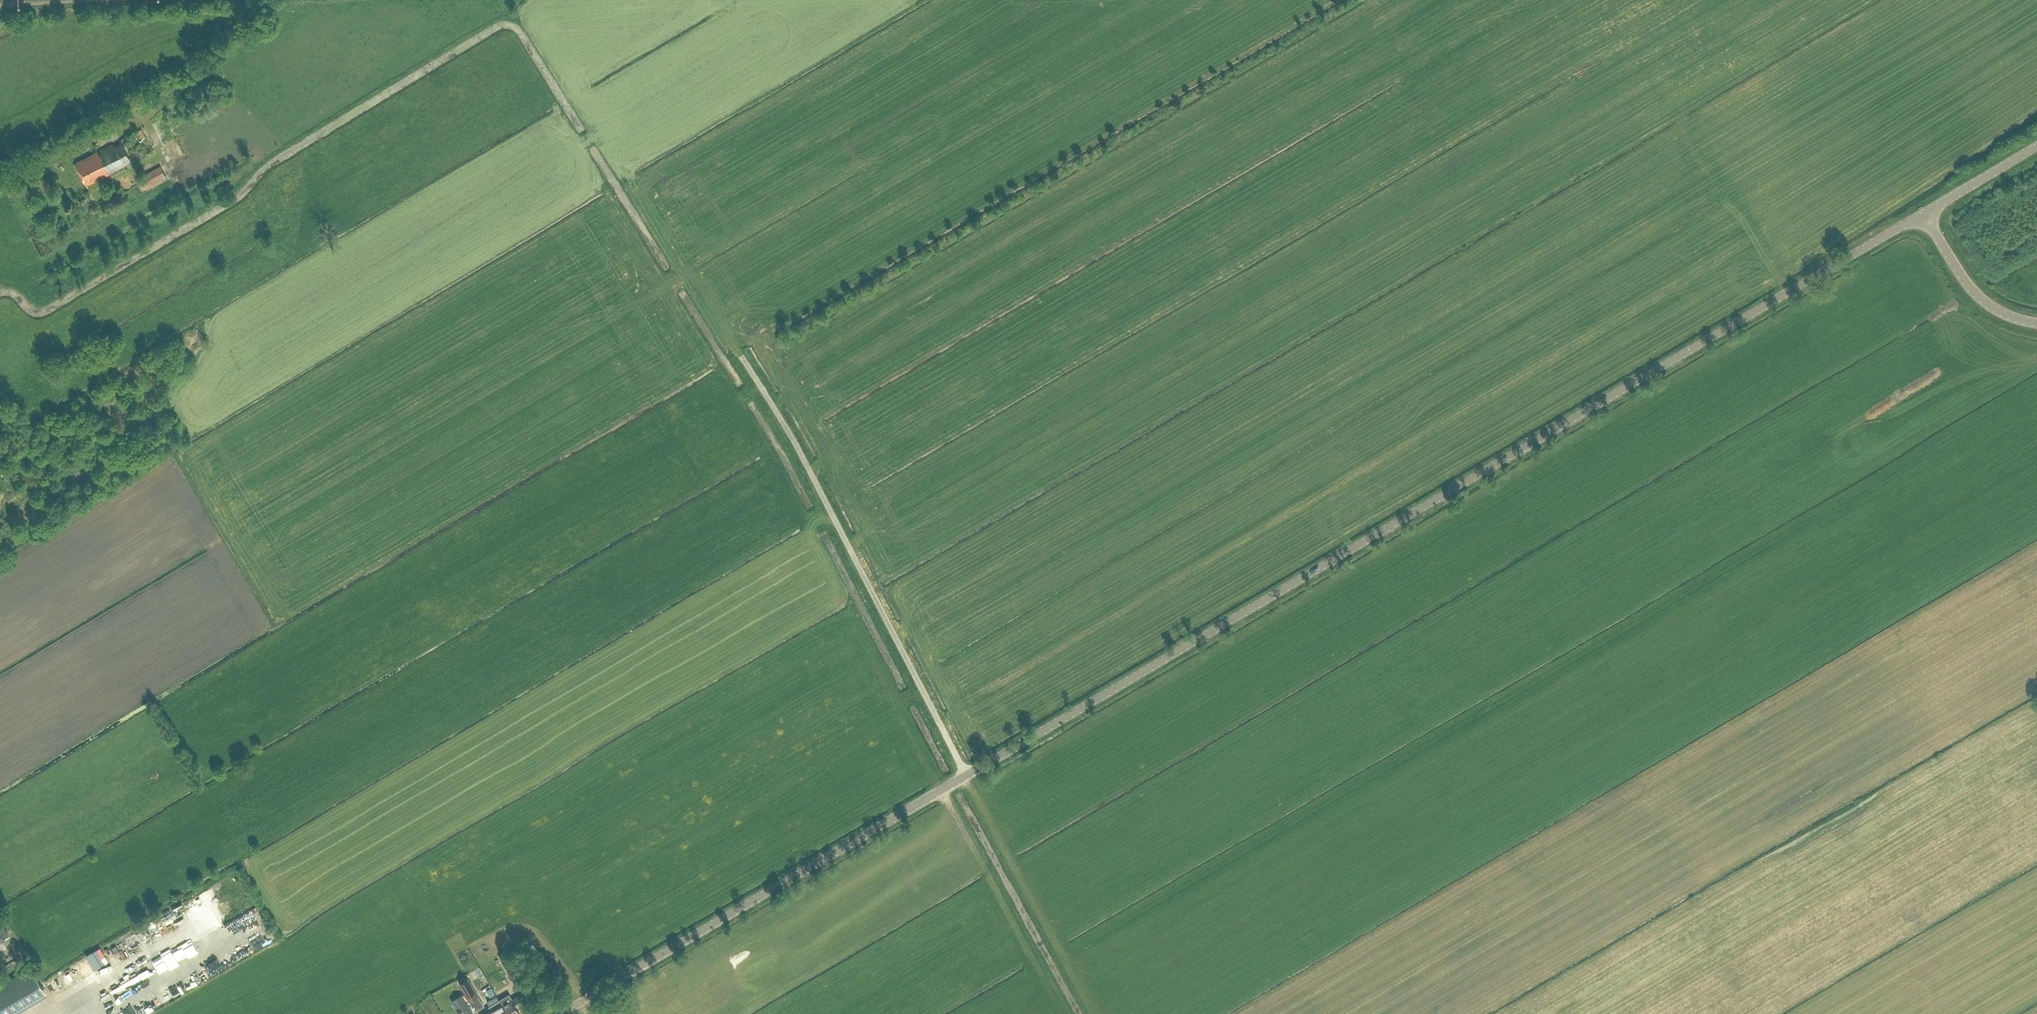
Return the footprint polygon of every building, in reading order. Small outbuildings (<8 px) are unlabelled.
[(109,173),(152,150),(142,128),(120,140),(121,142),(113,146),(112,144),(92,154),(93,154),(75,163),(86,184),(107,173),(109,173)] [(141,190),(166,176),(160,165),(136,179),(141,190)] [(507,971),(515,986),(524,981),(510,957),(505,960),(511,969),(507,971)] [(46,994),(30,967),(0,985),(0,1013),(11,1013),(46,994)] [(68,980),(80,975),(78,969),(65,974),(68,980)] [(466,978),(458,983),(468,1001),(477,996),(466,978)] [(462,994),(452,999),(459,1010),(468,1005),(462,994)] [(507,1013),(517,1013),(519,1012),(516,1007),(525,1002),(521,994),(512,999),(511,999),(502,1004),(507,1013)] [(64,1004),(67,1010),(77,1004),(74,998),(64,1004)] [(502,1004),(501,1004),(499,999),(489,1005),(492,1011),(487,1013),(507,1013),(502,1004)]
